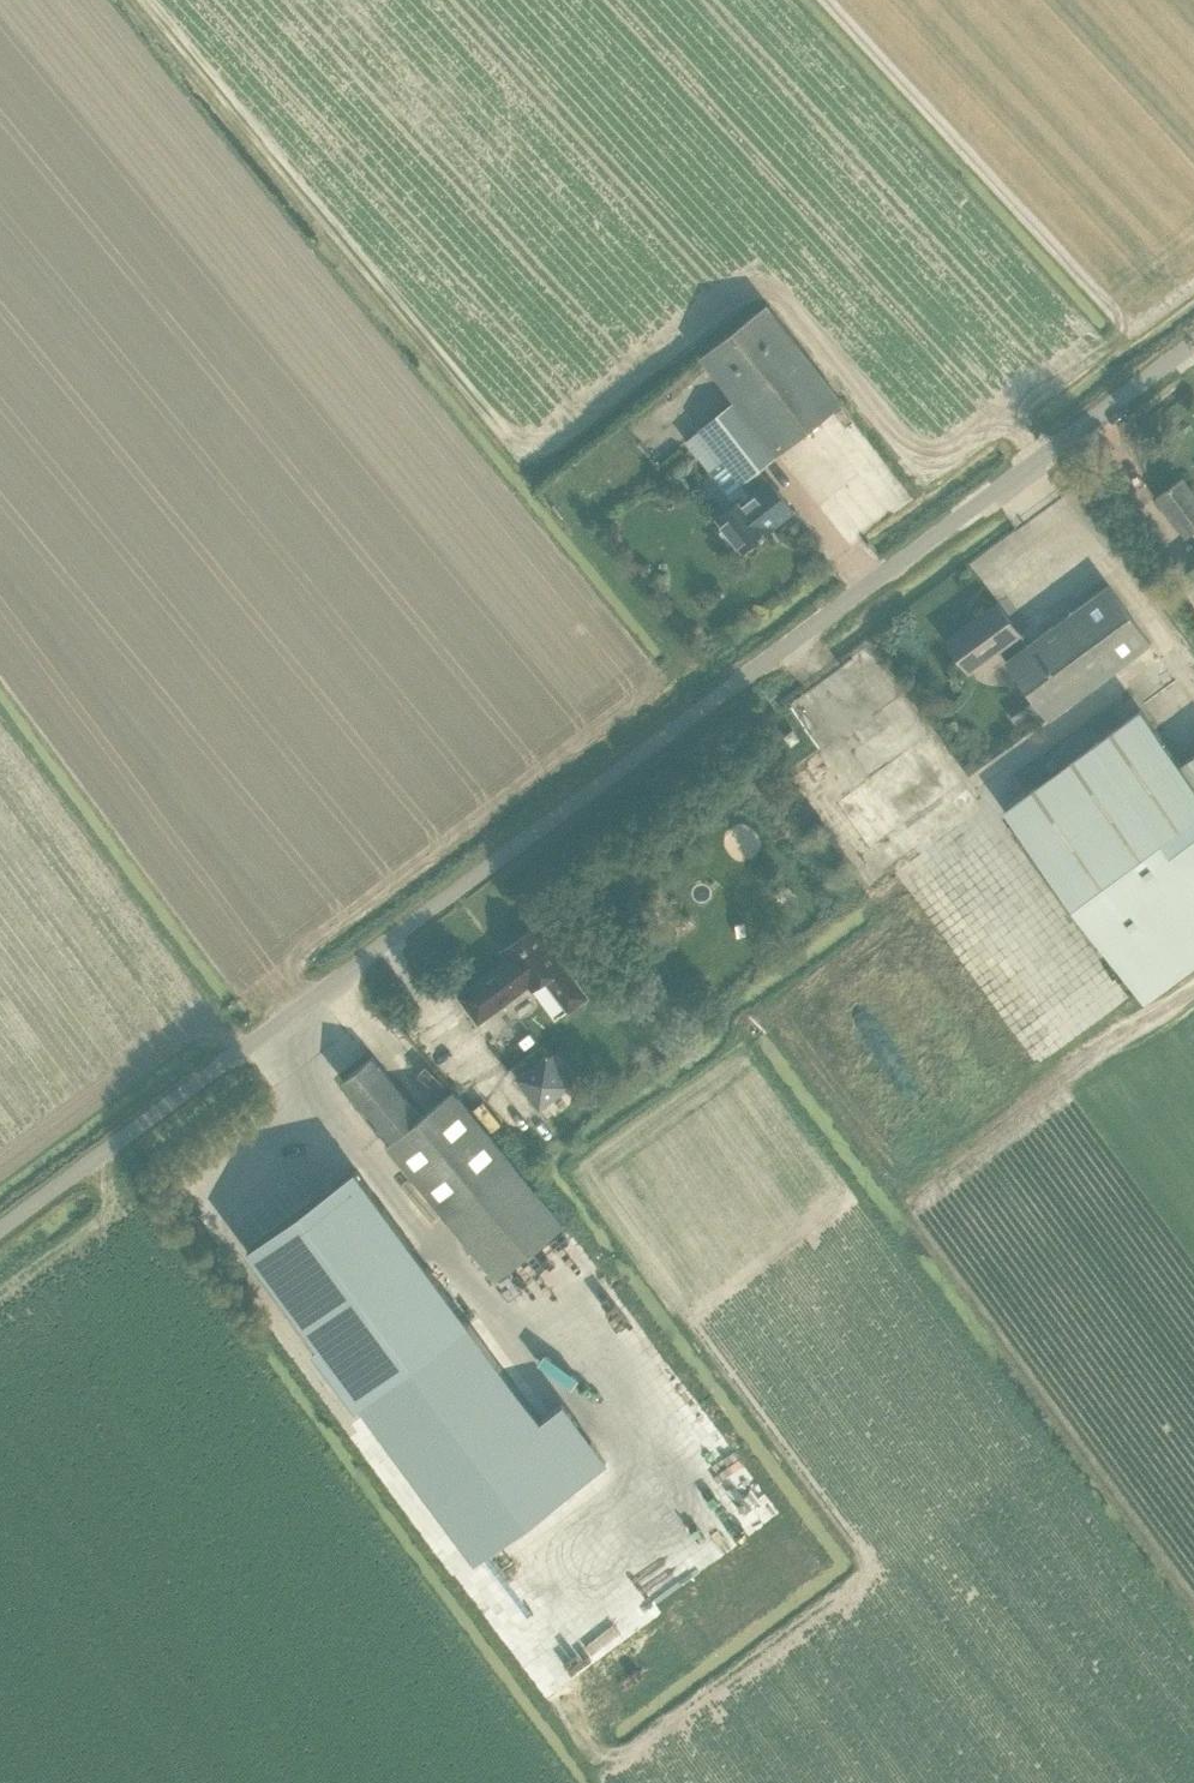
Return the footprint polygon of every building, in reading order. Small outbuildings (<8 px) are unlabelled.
[(768,303),(699,355),(734,400),(699,428),(724,459),(709,471),(736,505),(720,519),(728,529),(723,533),(733,544),(737,540),(745,550),(752,545),(754,547),(769,534),(767,532),(795,509),(760,468),(843,400),(768,303)] [(1157,496),(1187,537),(1193,531),(1193,490),(1185,477),(1157,496)] [(1180,576),(1193,595),(1193,566),(1180,576)] [(947,640),(971,673),(1000,651),(1050,720),(1153,643),(1109,583),(1028,642),(998,601),(947,640)] [(876,959),(988,1111),(1143,998),(1193,960),(1193,781),(1142,710),(1005,811),(909,881),(934,916),(876,959)] [(853,814),(862,827),(885,812),(877,799),(853,814)] [(504,964),(461,996),(479,1020),(530,983),(533,988),(556,1019),(569,1008),(570,1009),(587,996),(535,927),(505,950),(513,961),(506,967),(504,964)] [(540,1108),(574,1084),(549,1052),(516,1076),(540,1108)] [(495,1279),(564,1224),(454,1089),(423,1115),(373,1055),(342,1080),(391,1141),(386,1144),(495,1279)] [(356,1169),(248,1249),(363,1404),(471,1323),(356,1169)]
